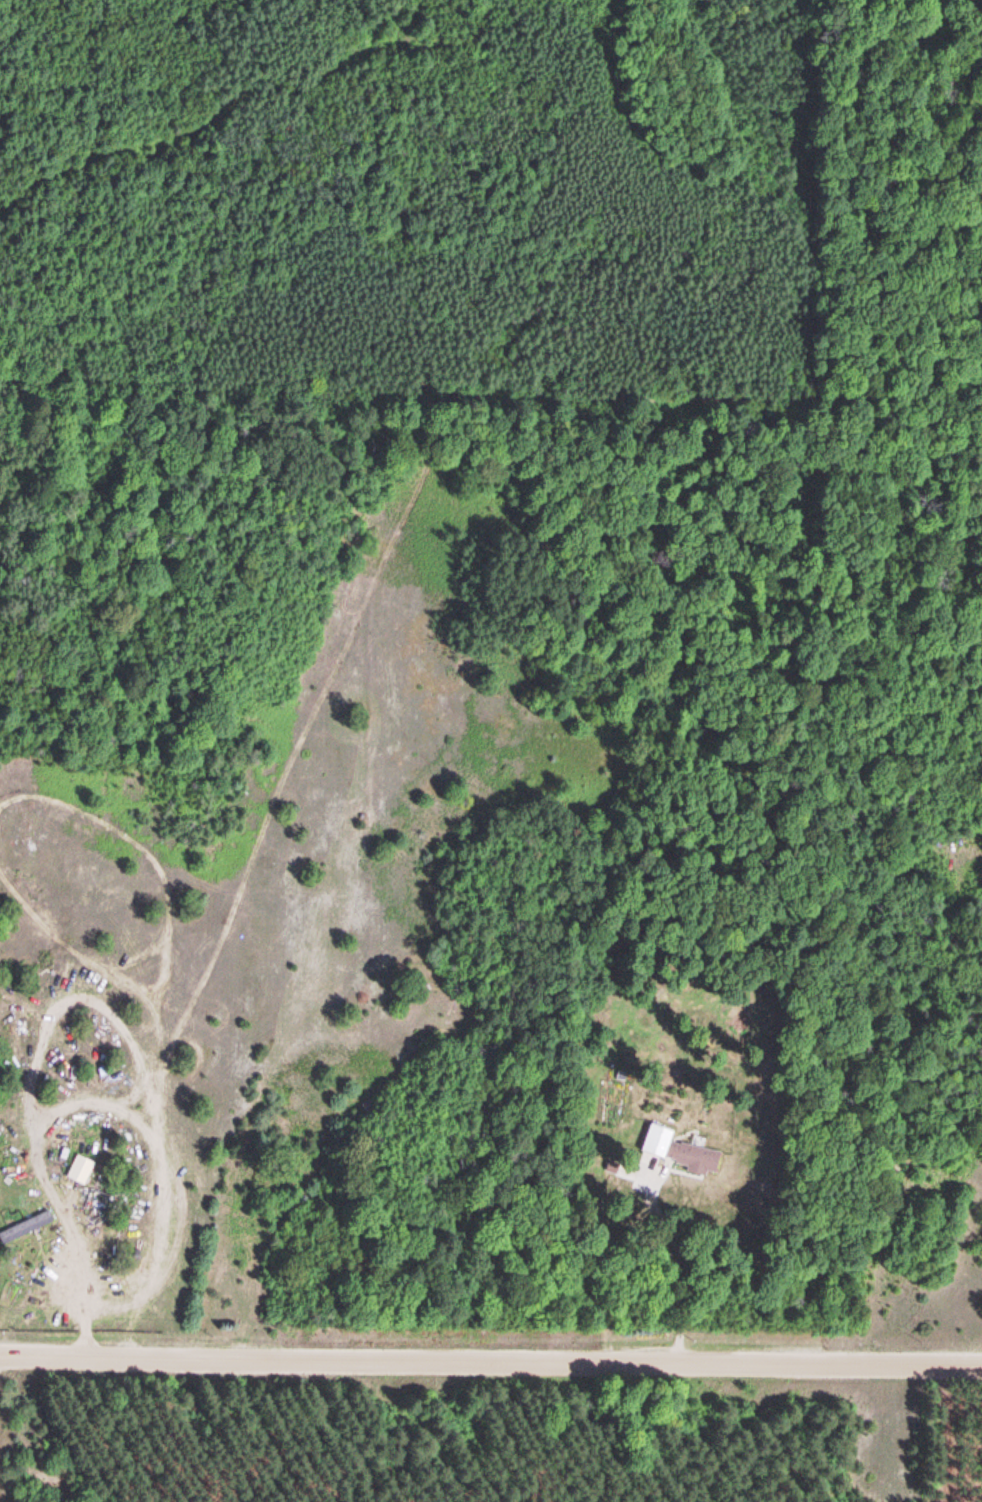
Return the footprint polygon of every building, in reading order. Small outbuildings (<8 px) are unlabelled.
[(678,1130),(654,1123),(645,1154),(717,1174),(723,1153),(675,1140),(678,1130)] [(87,1185),(97,1163),(80,1155),(69,1177),(87,1185)]
